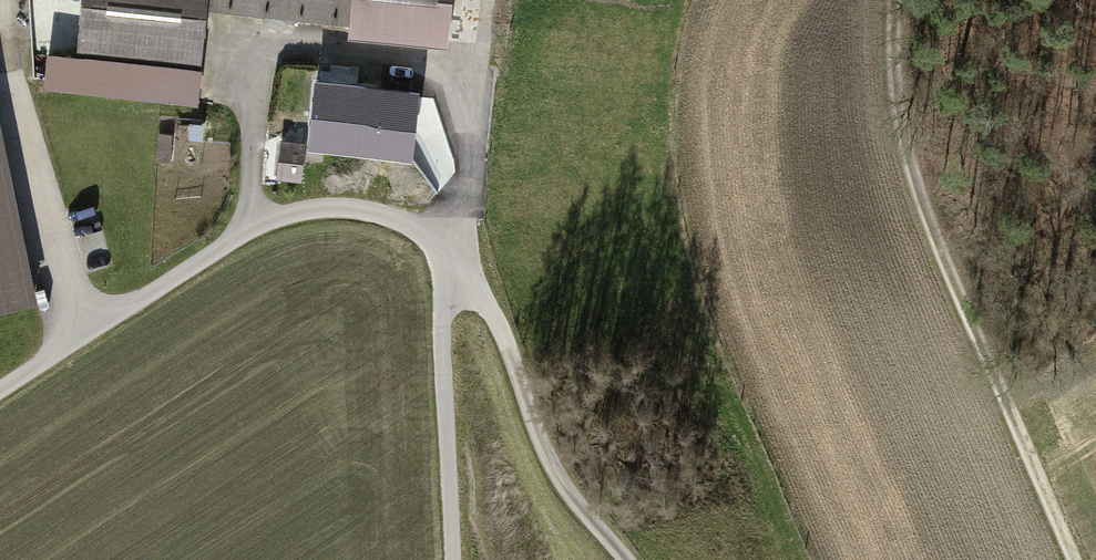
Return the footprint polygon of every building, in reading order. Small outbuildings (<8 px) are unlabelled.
[(69,61),(196,75),(204,6),(446,33),(450,0),(76,0),(69,61)] [(383,84),(308,80),(304,151),(379,156),(383,84)] [(419,145),(418,116),(389,117),(390,146),(419,145)] [(25,295),(0,181),(0,301),(25,295)]
